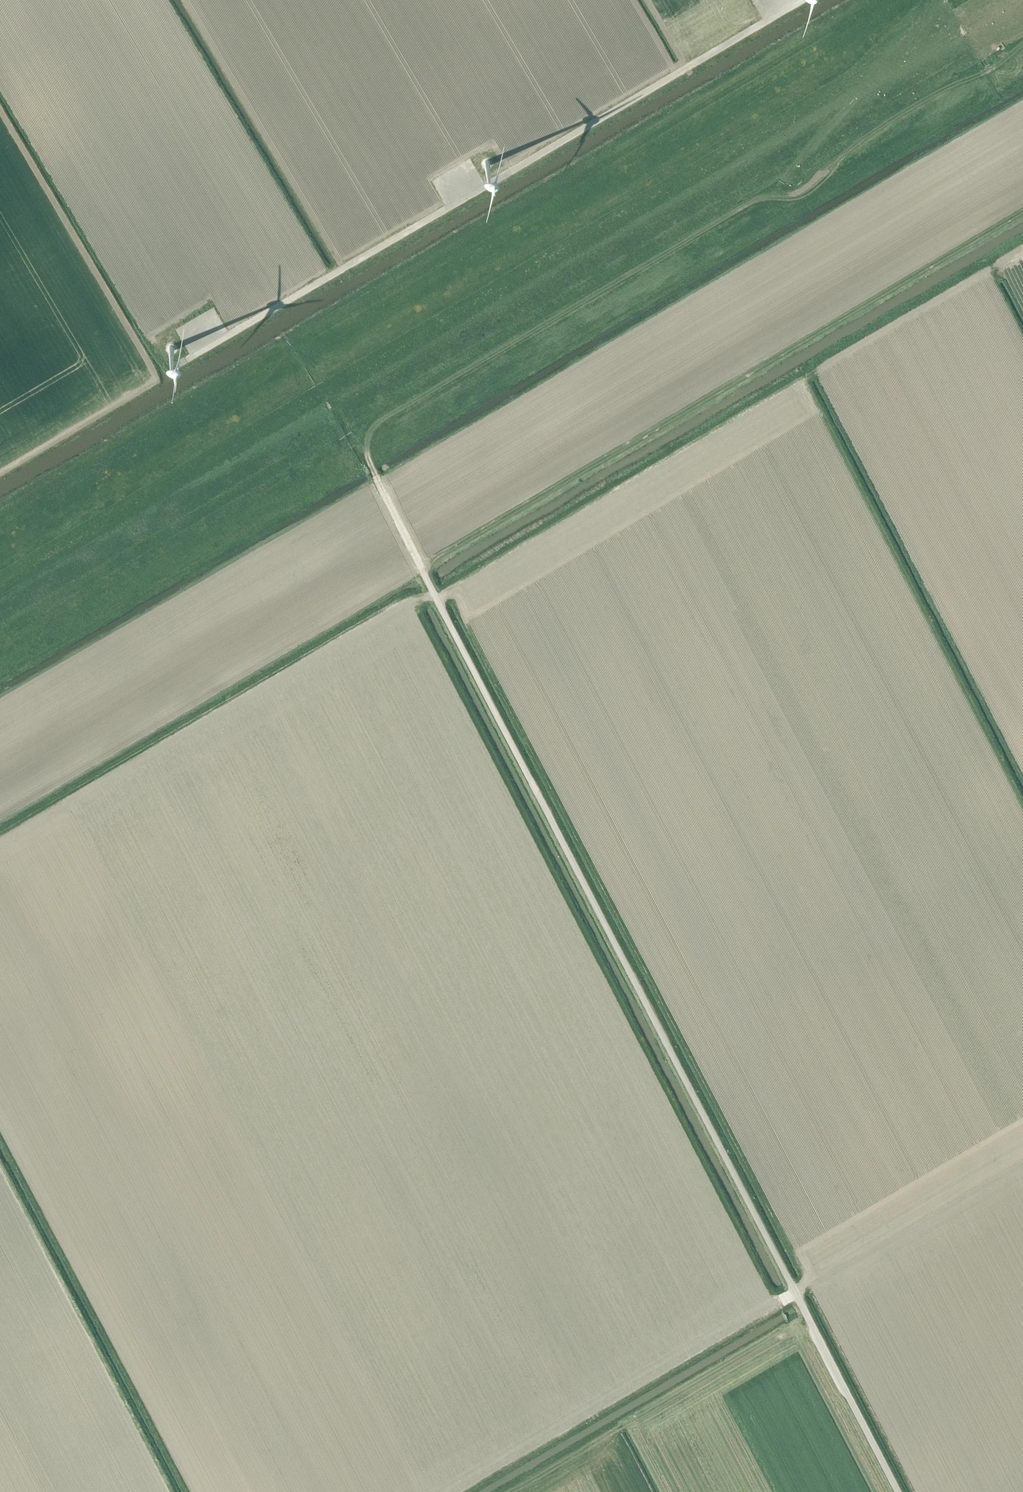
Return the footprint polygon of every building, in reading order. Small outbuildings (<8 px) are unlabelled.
[(166,348),(166,349),(166,350),(167,350),(167,351),(167,352),(168,352),(168,353),(169,353),(170,353),(170,354),(171,354),(172,354),(173,354),(173,353),(174,353),(175,353),(175,352),(176,351),(176,350),(176,349),(176,348),(176,347),(176,346),(175,346),(175,345),(174,345),(174,344),(173,344),(172,344),(171,344),(170,344),(169,344),(168,345),(167,345),(167,346),(167,347),(166,347),(166,348)] [(877,1323),(882,1320),(877,1313),(873,1315),(877,1323)]
